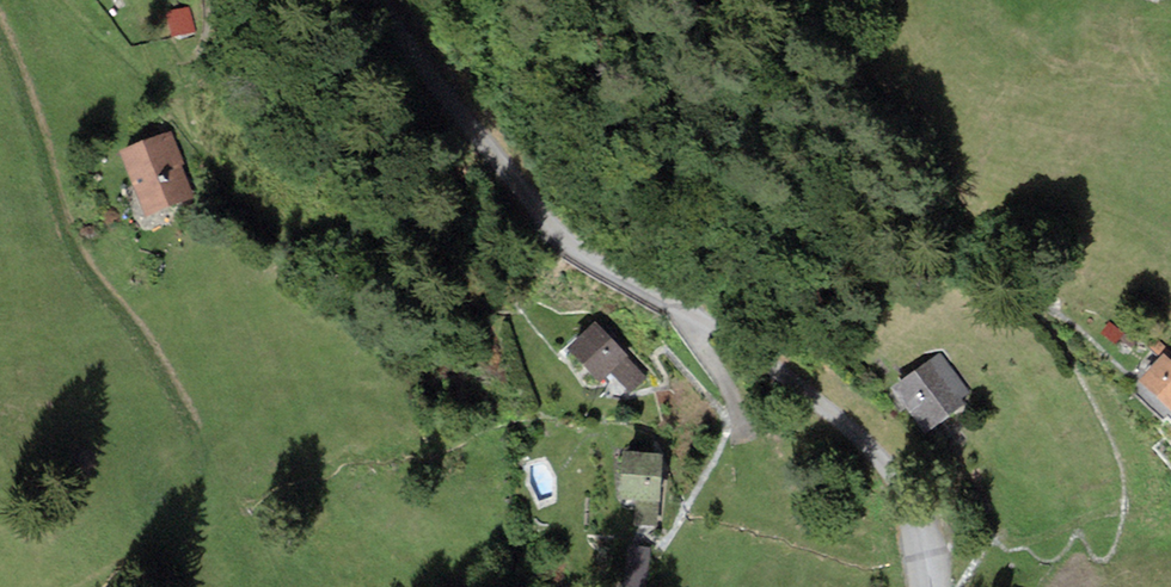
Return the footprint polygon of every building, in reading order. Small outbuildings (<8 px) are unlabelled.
[(177,131),(120,148),(144,227),(201,210),(177,131)] [(595,321),(567,348),(600,382),(610,373),(631,395),(649,377),(595,321)] [(939,351),(891,387),(926,434),(974,398),(939,351)] [(1139,381),(1170,410),(1170,361),(1164,355),(1139,381)] [(664,454),(622,450),(618,499),(636,501),(634,525),(657,527),(664,454)] [(606,541),(600,586),(646,586),(651,547),(606,541)]
